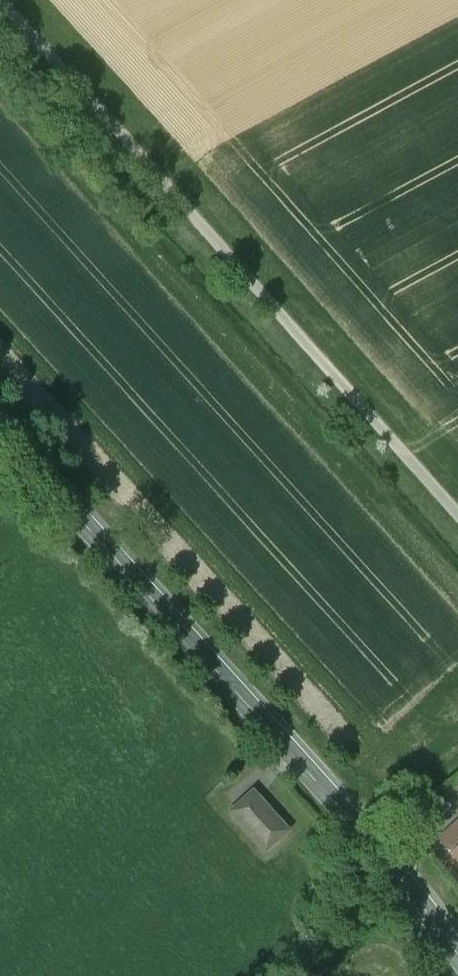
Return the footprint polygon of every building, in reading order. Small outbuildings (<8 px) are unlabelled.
[(287,831),(253,793),(231,814),(265,851),(287,831)] [(451,853),(457,847),(457,827),(441,843),(451,853)]
